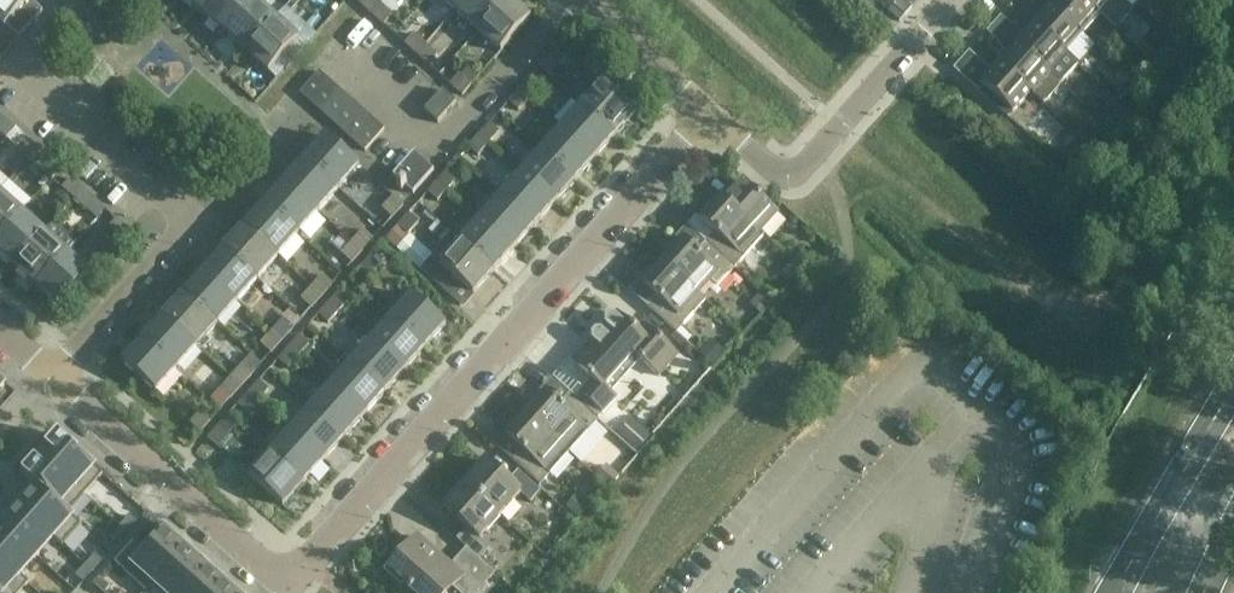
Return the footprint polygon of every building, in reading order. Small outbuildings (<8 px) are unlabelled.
[(5,27),(6,26),(19,37),(43,10),(31,0),(0,0),(0,23),(5,27)] [(201,12),(212,0),(188,0),(201,12)] [(201,12),(224,32),(252,0),(212,0),(201,12)] [(224,32),(246,52),(276,19),(256,0),(252,0),(224,32)] [(377,0),(363,0),(360,3),(371,14),(381,4),(377,0)] [(455,10),(465,0),(444,0),(455,10)] [(455,10),(478,31),(505,0),(465,0),(455,10)] [(478,31),(501,51),(531,17),(512,0),(505,0),(478,31)] [(889,11),(900,21),(912,8),(903,0),(899,0),(889,11)] [(1045,0),(1030,0),(1045,14),(1035,26),(1066,54),(1084,34),(1045,0)] [(1085,0),(1045,0),(1084,34),(1101,15),(1085,0)] [(1101,15),(1116,28),(1126,16),(1112,3),(1115,0),(1085,0),(1101,15)] [(381,4),(371,14),(383,25),(392,14),(381,4)] [(1066,54),(1035,26),(1025,37),(1002,17),(995,24),(1049,73),(1066,54)] [(276,19),(246,52),(270,73),(300,39),(276,19)] [(1049,73),(995,24),(988,32),(1011,53),(1000,65),(1032,93),(1049,73)] [(426,44),(414,34),(405,44),(416,54),(426,44)] [(1182,52),(1168,39),(1152,57),(1166,70),(1182,52)] [(426,44),(416,54),(428,65),(437,54),(426,44)] [(570,54),(559,44),(548,57),(559,66),(570,54)] [(1032,93),(1000,65),(992,74),(978,63),(977,64),(966,55),(954,69),(1008,117),(1013,112),(1014,113),(1032,93)] [(1163,71),(1146,57),(1139,66),(1157,79),(1163,71)] [(319,71),(299,93),(311,103),(330,81),(319,71)] [(471,85),(459,74),(450,84),(461,95),(471,85)] [(529,78),(519,90),(529,99),(539,87),(529,78)] [(330,81),(311,103),(322,113),(341,91),(330,81)] [(603,82),(582,105),(616,135),(637,112),(603,82)] [(442,90),(424,110),(437,123),(456,102),(442,90)] [(519,90),(508,102),(518,111),(529,99),(519,90)] [(341,91),(322,113),(332,122),(352,100),(341,91)] [(1136,116),(1114,96),(1098,114),(1120,134),(1136,116)] [(352,100),(332,122),(343,132),(363,110),(352,100)] [(582,105),(562,128),(596,158),(616,135),(582,105)] [(363,110),(343,132),(354,141),(374,120),(363,110)] [(1115,140),(1090,118),(1077,133),(1102,155),(1115,140)] [(354,141),(365,151),(384,129),(374,120),(354,141)] [(489,124),(479,135),(489,144),(499,133),(489,124)] [(562,128),(542,150),(576,180),(596,158),(562,128)] [(479,135),(468,147),(478,156),(489,144),(479,135)] [(326,136),(305,159),(339,189),(359,166),(326,136)] [(38,149),(25,138),(17,148),(29,159),(38,149)] [(38,149),(29,159),(39,169),(49,159),(38,149)] [(542,150),(522,173),(555,203),(576,180),(542,150)] [(401,191),(404,188),(412,195),(434,170),(413,152),(392,176),(399,183),(396,187),(401,191)] [(305,159),(285,181),(319,211),(339,189),(305,159)] [(448,168),(438,180),(449,189),(459,178),(448,168)] [(522,173),(502,195),(535,226),(555,203),(522,173)] [(83,190),(71,179),(62,189),(74,199),(83,190)] [(438,180),(427,192),(438,202),(449,189),(438,180)] [(285,181),(265,204),(298,234),(318,212),(285,181)] [(761,233),(778,213),(743,181),(725,201),(725,202),(760,233),(761,233)] [(83,190),(74,199),(82,206),(90,196),(83,190)] [(0,192),(0,237),(23,212),(0,191),(0,192)] [(502,195),(481,218),(515,248),(535,226),(502,195)] [(403,206),(393,196),(382,208),(392,217),(403,206)] [(725,201),(722,198),(702,220),(715,232),(706,243),(735,269),(764,236),(761,233),(760,233),(725,202),(725,201)] [(265,204),(245,226),(278,257),(298,234),(265,204)] [(0,237),(0,252),(15,265),(45,232),(23,212),(0,237)] [(408,213),(397,226),(407,235),(419,223),(408,213)] [(117,235),(124,227),(112,216),(104,224),(117,235)] [(481,218),(461,240),(495,271),(515,248),(481,218)] [(245,226),(225,249),(258,279),(278,257),(245,226)] [(362,230),(352,242),(362,251),(372,239),(362,230)] [(45,232),(15,265),(38,286),(68,252),(45,232)] [(474,294),(495,271),(461,240),(441,264),(474,294)] [(663,263),(700,296),(712,283),(717,288),(735,269),(706,243),(697,253),(683,241),(663,263)] [(352,242),(341,254),(351,263),(362,251),(352,242)] [(225,249),(204,271),(238,302),(258,279),(225,249)] [(68,252),(38,286),(61,306),(91,273),(68,252)] [(379,266),(369,257),(358,269),(369,279),(379,266)] [(700,296),(663,263),(644,285),(657,297),(647,308),(653,312),(648,317),(660,329),(665,323),(676,334),(706,301),(700,296)] [(204,271),(184,294),(217,324),(238,302),(204,271)] [(322,275),(311,287),(322,296),(333,284),(322,275)] [(311,309),(322,296),(311,287),(301,299),(311,309)] [(339,291),(329,303),(339,312),(350,300),(339,291)] [(773,302),(760,291),(749,303),(762,315),(773,302)] [(184,294),(164,317),(198,347),(217,324),(184,294)] [(446,325),(413,295),(392,318),(426,348),(446,325)] [(329,303),(318,315),(328,324),(339,312),(329,303)] [(617,398),(611,393),(641,359),(659,376),(679,354),(645,324),(638,331),(618,313),(573,363),(593,381),(582,394),(604,413),(617,398)] [(144,339),(177,369),(198,347),(164,317),(144,339)] [(405,371),(425,348),(392,318),(372,340),(405,371)] [(282,320),(271,332),(282,342),(293,330),(292,329),(282,320)] [(260,344),(270,353),(282,342),(271,332),(260,344)] [(687,343),(676,334),(672,339),(683,348),(687,343)] [(299,335),(288,347),(299,357),(309,345),(299,336),(299,335)] [(144,339),(123,362),(157,392),(177,369),(144,339)] [(372,340),(351,363),(385,393),(405,371),(372,340)] [(699,354),(713,366),(721,357),(707,345),(699,354)] [(277,359),(278,360),(288,369),(299,357),(288,347),(277,359)] [(351,363),(331,385),(365,416),(385,393),(351,363)] [(242,366),(231,377),(241,387),(252,375),(251,375),(242,366)] [(230,399),(241,387),(231,377),(220,389),(230,399)] [(258,380),(247,393),(258,402),(269,390),(259,381),(258,380)] [(365,416),(331,385),(311,408),(345,438),(365,416)] [(247,414),(258,402),(247,393),(236,405),(247,414)] [(548,393),(528,415),(571,454),(601,421),(571,394),(561,405),(548,393)] [(311,408),(291,431),(325,461),(345,438),(311,408)] [(190,424),(200,432),(211,420),(201,411),(190,424)] [(571,454),(528,415),(509,436),(523,449),(513,460),(542,486),(571,454)] [(648,435),(631,420),(619,434),(635,449),(648,435)] [(218,426),(207,438),(217,447),(228,435),(218,426)] [(291,431),(271,453),(305,483),(325,461),(291,431)] [(50,445),(40,456),(85,495),(103,475),(59,435),(50,445)] [(271,453),(250,476),(284,506),(305,483),(271,453)] [(40,456),(23,475),(81,526),(68,514),(85,495),(40,456)] [(486,461),(465,484),(502,516),(522,494),(531,502),(533,500),(538,504),(540,502),(549,510),(553,505),(539,493),(542,491),(519,470),(509,481),(486,461)] [(619,475),(606,464),(596,475),(609,487),(619,475)] [(35,487),(19,506),(63,546),(81,526),(23,475),(22,476),(31,483),(35,487)] [(502,516),(465,484),(445,508),(467,528),(458,539),(467,548),(480,559),(491,548),(481,539),(502,516)] [(578,518),(589,505),(577,494),(566,507),(578,518)] [(19,506),(1,525),(37,557),(54,539),(63,547),(63,546),(19,506)] [(130,516),(120,527),(128,534),(137,523),(130,516)] [(146,550),(125,574),(144,592),(184,547),(153,519),(134,540),(146,550)] [(0,526),(0,559),(29,584),(21,576),(37,557),(1,525),(0,526)] [(120,527),(110,538),(118,544),(128,534),(120,527)] [(480,559),(467,548),(451,566),(419,537),(390,569),(416,592),(449,592),(454,588),(460,592),(478,592),(496,573),(480,559)] [(144,592),(146,592),(153,584),(163,592),(178,592),(204,565),(195,557),(197,555),(188,546),(186,548),(184,547),(144,592)] [(95,555),(86,566),(93,572),(103,561),(95,555)] [(29,584),(0,559),(0,592),(21,592),(29,584)] [(178,592),(214,592),(223,582),(204,565),(178,592)] [(86,566),(76,577),(83,583),(86,579),(93,572),(86,566)] [(93,585),(102,592),(106,592),(111,588),(100,578),(93,585)] [(214,592),(236,592),(223,582),(214,592)]
